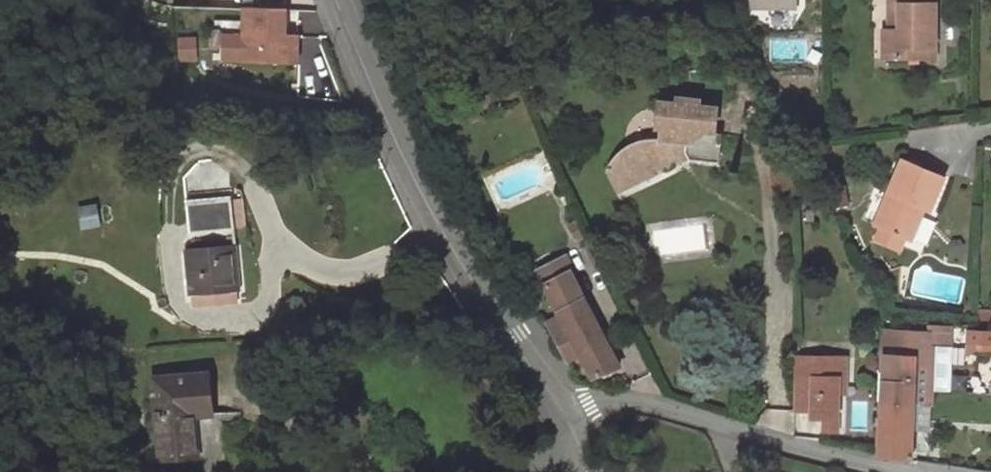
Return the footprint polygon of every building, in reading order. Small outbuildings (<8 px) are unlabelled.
[(751,8),(795,7),(795,0),(751,0),(751,8)] [(884,56),(934,57),(934,0),(896,0),(895,29),(890,29),(885,30),(884,56)] [(281,34),(282,9),(240,7),(237,65),(279,68),(281,34)] [(281,34),(279,68),(292,68),(294,35),(281,34)] [(608,166),(616,186),(655,168),(661,171),(662,172),(668,173),(670,173),(673,171),(678,167),(681,158),(680,153),(688,152),(690,157),(693,162),(712,163),(712,153),(721,153),(723,134),(715,133),(718,108),(702,106),(702,100),(680,98),(679,104),(662,101),(658,126),(663,127),(662,135),(641,140),(629,146),(613,158),(608,166)] [(720,164),(721,153),(712,153),(712,163),(720,164)] [(875,225),(881,228),(904,239),(909,241),(924,209),(929,211),(943,177),(903,160),(875,225)] [(616,186),(619,191),(661,171),(655,168),(616,186)] [(248,228),(245,198),(232,199),(235,229),(248,228)] [(235,229),(232,199),(186,202),(189,233),(235,229)] [(567,224),(573,239),(585,233),(578,219),(567,224)] [(881,228),(876,239),(899,250),(904,239),(881,228)] [(583,246),(592,266),(599,263),(590,243),(583,246)] [(194,294),(237,290),(240,290),(236,244),(186,249),(189,294),(194,294)] [(535,270),(542,284),(567,270),(560,257),(535,270)] [(567,270),(542,284),(559,316),(580,353),(583,359),(579,361),(586,375),(591,373),(592,375),(618,365),(567,270)] [(237,290),(194,294),(194,304),(238,301),(237,290)] [(566,360),(580,353),(559,316),(546,323),(566,360)] [(925,334),(886,332),(881,401),(912,404),(929,406),(930,391),(930,348),(924,348),(925,334)] [(967,343),(990,344),(990,334),(966,332),(967,343)] [(966,350),(990,352),(990,344),(967,343),(966,350)] [(845,358),(792,356),(790,410),(811,410),(811,416),(823,418),(823,432),(837,432),(839,379),(845,379),(845,358)] [(156,416),(159,456),(197,453),(195,415),(211,413),(207,373),(153,377),(155,397),(154,397),(155,415),(156,416)] [(874,430),(873,451),(877,452),(876,454),(909,456),(911,430),(912,404),(881,401),(879,431),(874,430)] [(929,406),(912,404),(911,430),(928,432),(929,406)]
